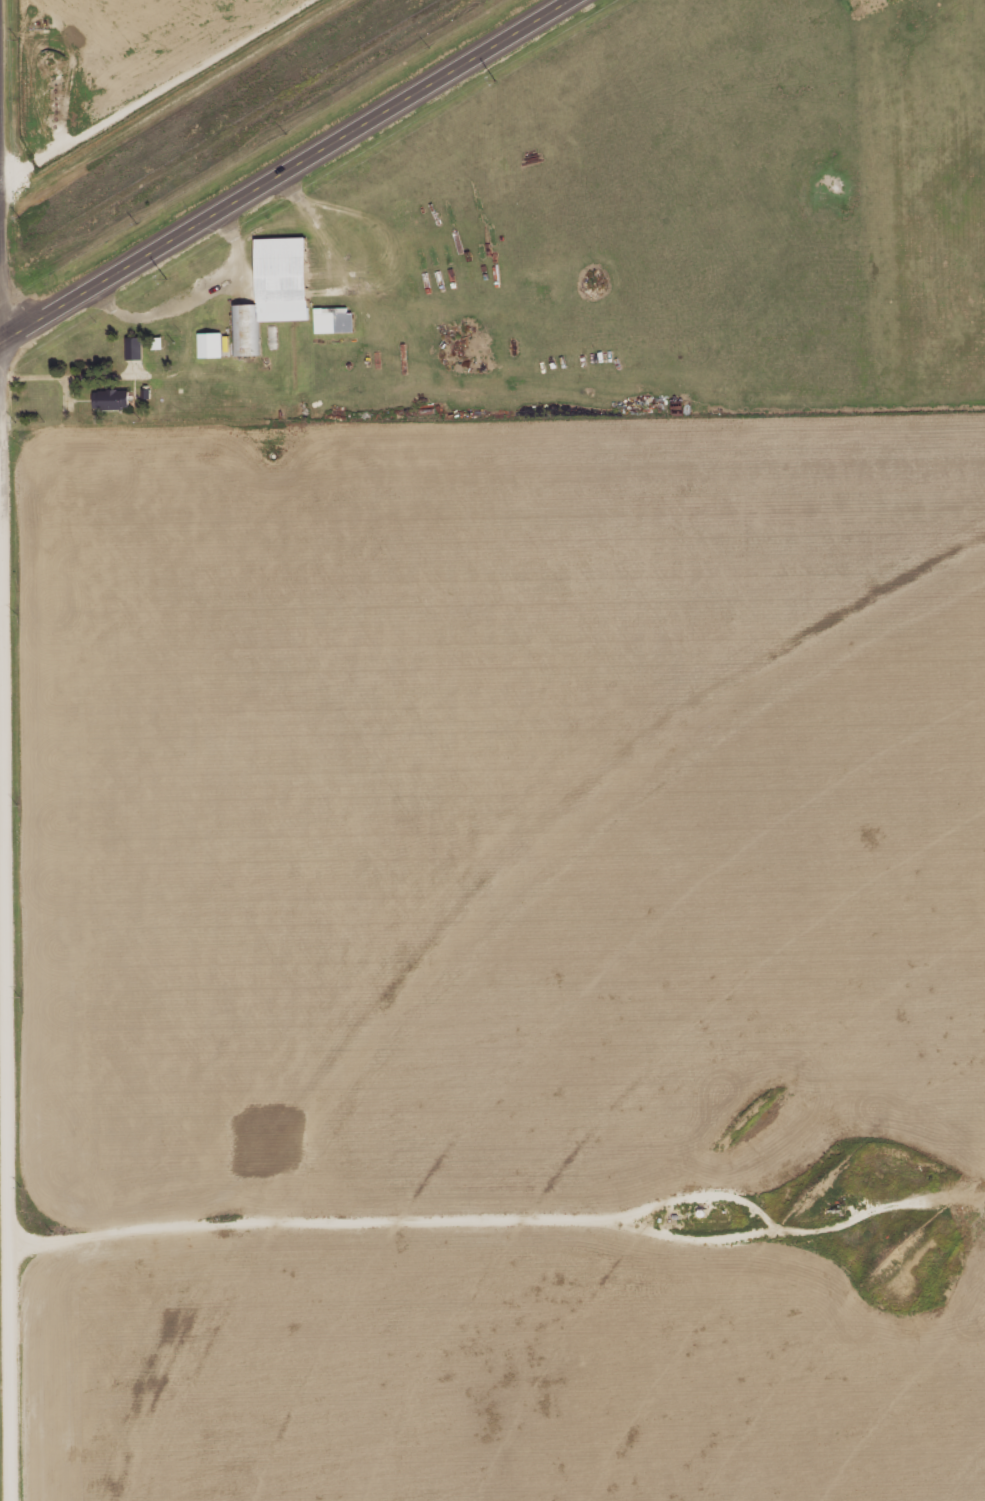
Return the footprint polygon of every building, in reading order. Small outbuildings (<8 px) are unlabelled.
[(312,333),(349,332),(348,307),(311,308),(312,333)] [(218,332),(195,332),(195,357),(218,357),(218,332)]
